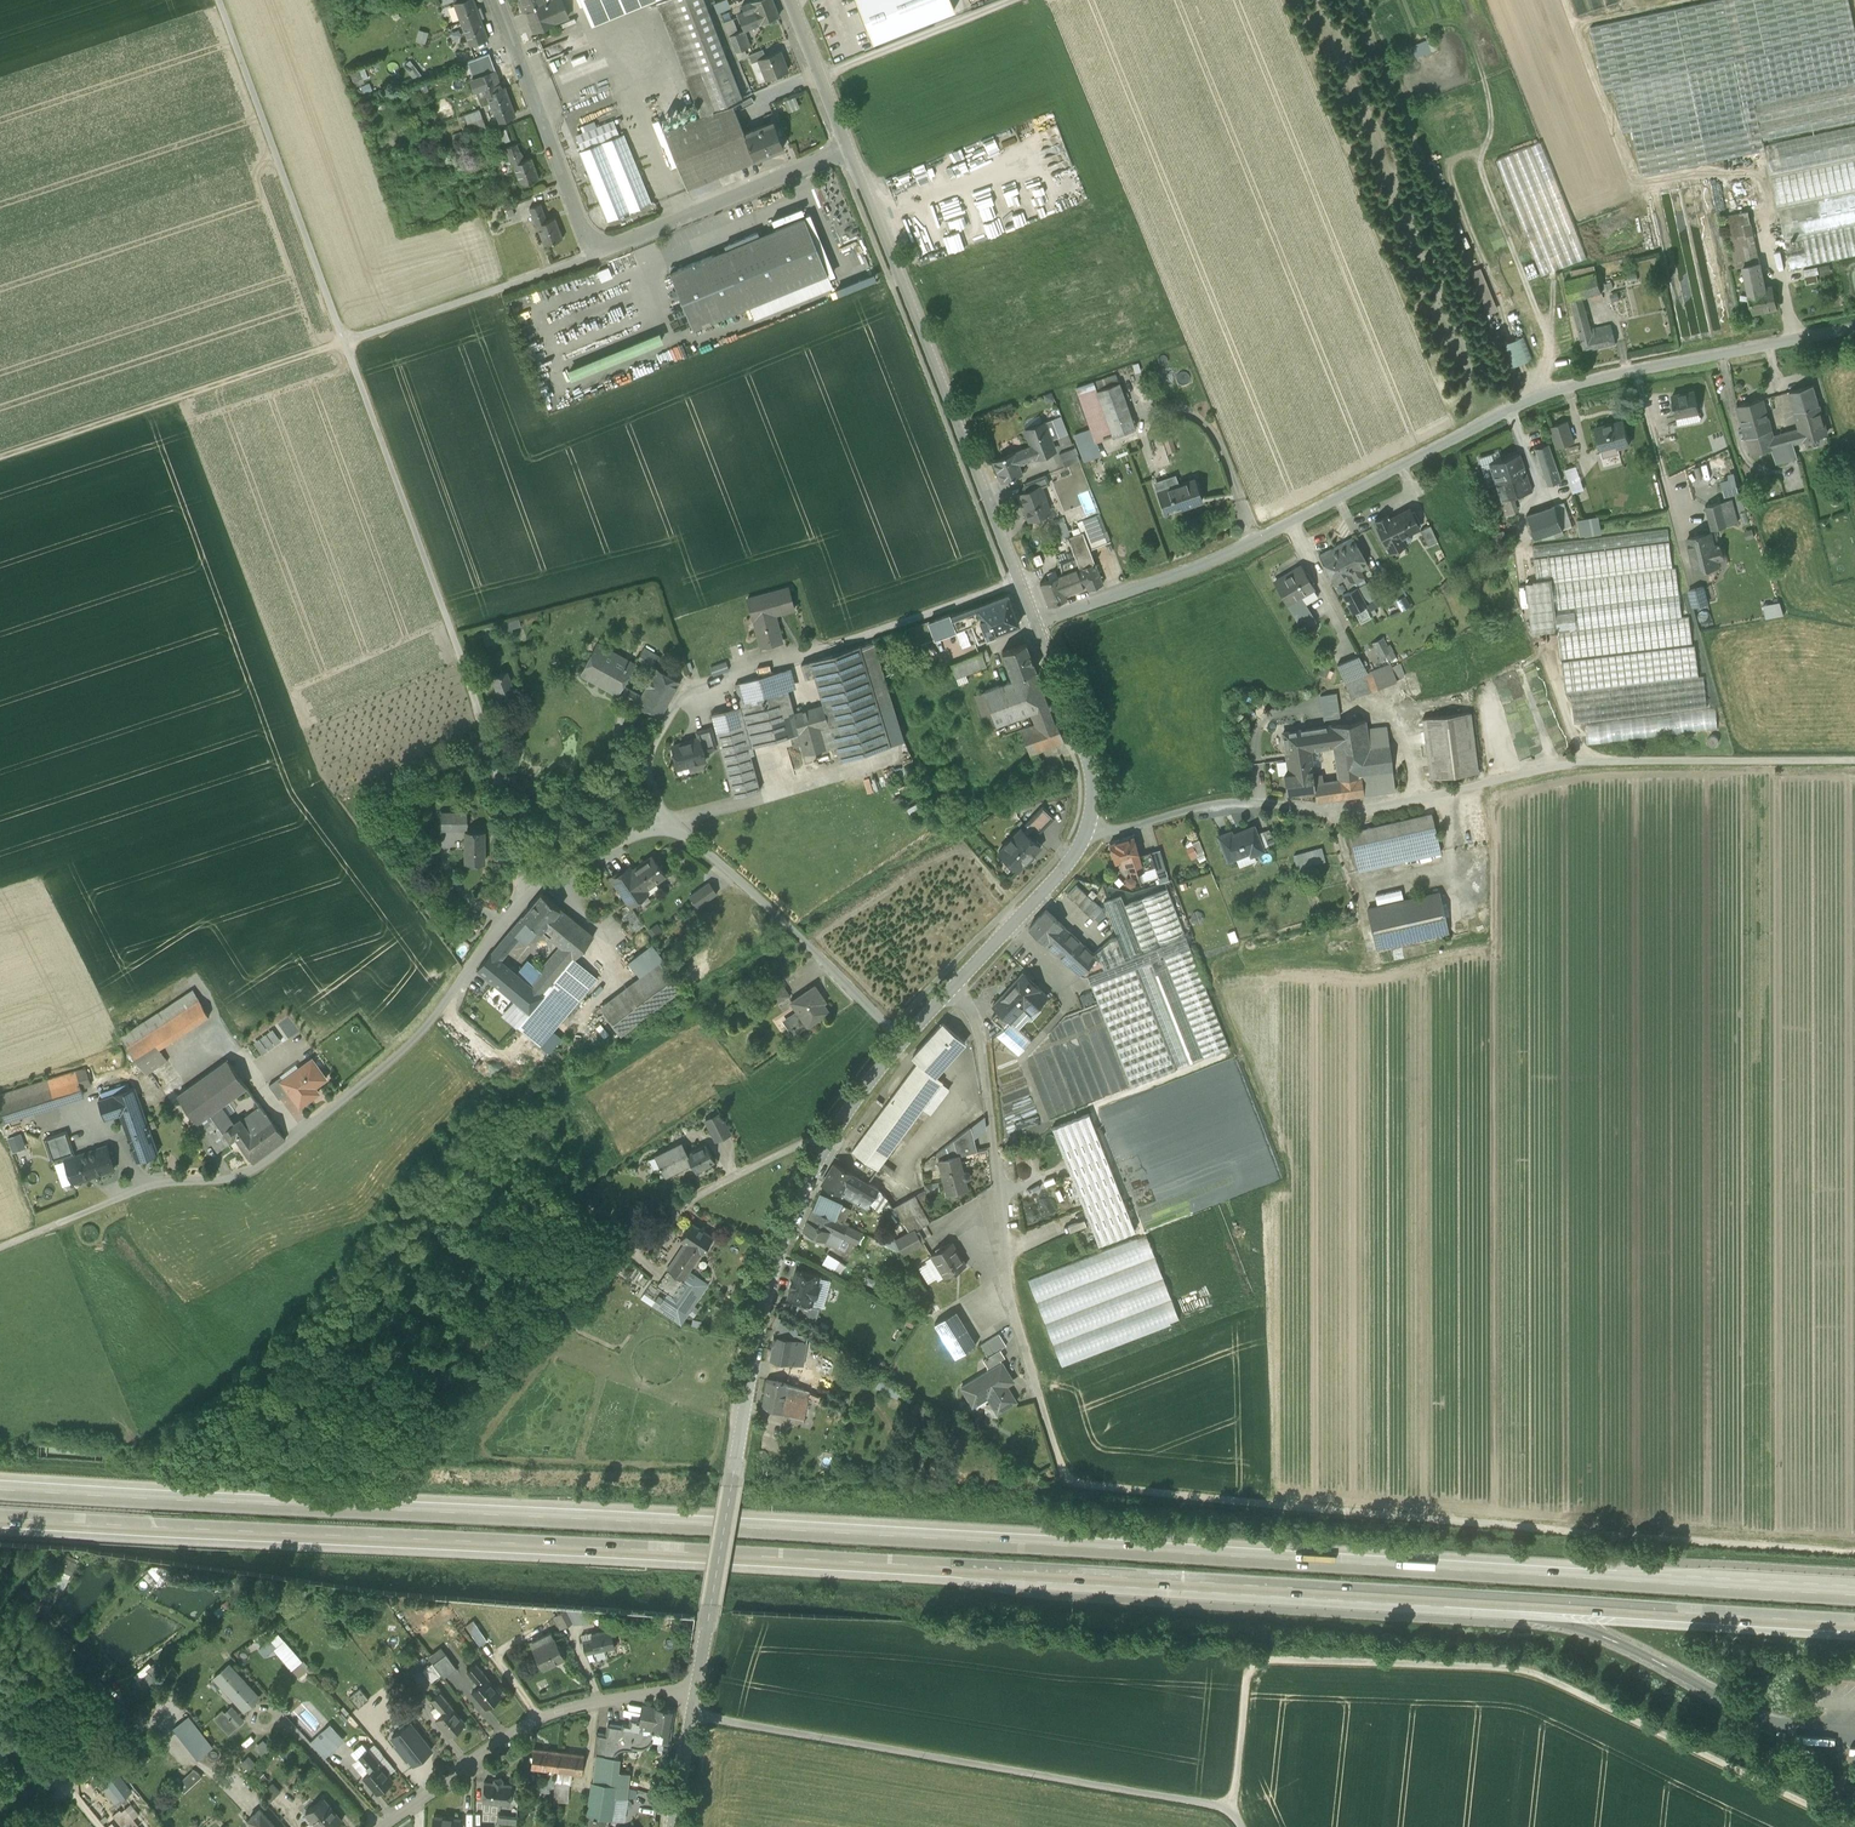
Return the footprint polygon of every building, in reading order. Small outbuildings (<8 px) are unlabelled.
[(453,2),(462,26),(463,25),(462,25),(481,18),(474,0),(460,0),(454,2),(453,2)] [(522,0),(521,1),(525,11),(528,10),(546,3),(545,2),(550,0),(522,0)] [(545,2),(546,3),(528,10),(532,20),(530,21),(534,31),(554,23),(554,22),(568,16),(562,0),(550,0),(545,2)] [(591,25),(653,0),(581,0),(591,25)] [(704,0),(670,0),(698,72),(728,61),(704,0)] [(731,6),(728,0),(720,0),(714,3),(718,12),(731,6)] [(751,1),(760,24),(779,16),(773,0),(754,0),(751,1)] [(873,41),(954,9),(951,0),(856,0),(873,41)] [(1764,145),(1764,142),(1763,142),(1762,140),(1854,121),(1854,29),(1849,0),(1718,0),(1590,27),(1604,89),(1613,87),(1623,132),(1632,130),(1642,176),(1765,150),(1790,269),(1854,256),(1854,126),(1764,145)] [(751,1),(742,5),(745,13),(723,22),(728,36),(745,29),(760,24),(751,1)] [(481,18),(462,25),(463,25),(470,45),(488,39),(481,18)] [(416,40),(426,42),(428,30),(418,28),(416,40)] [(745,29),(728,36),(735,52),(744,48),(750,46),(745,29)] [(1436,48),(1432,36),(1426,39),(1427,40),(1411,46),(1415,56),(1436,48)] [(744,48),(735,52),(737,58),(746,55),(744,48)] [(762,48),(748,54),(752,62),(759,59),(765,56),(762,48)] [(765,56),(759,59),(752,62),(760,81),(766,78),(767,79),(787,70),(779,50),(765,56)] [(728,61),(698,72),(713,110),(732,103),(743,99),(728,61)] [(490,72),(479,76),(480,77),(482,83),(486,94),(487,94),(487,93),(497,90),(490,72)] [(497,90),(487,93),(487,94),(494,114),(497,113),(500,120),(514,114),(512,107),(505,87),(497,90)] [(732,103),(713,110),(713,111),(663,131),(668,143),(677,165),(687,188),(755,159),(744,133),(732,103)] [(468,124),(484,119),(480,108),(464,113),(468,124)] [(770,113),(763,116),(766,124),(768,123),(774,121),(770,113)] [(653,204),(627,131),(620,134),(615,118),(597,124),(596,119),(581,124),(583,131),(577,133),(607,220),(653,204)] [(659,120),(652,123),(661,145),(668,143),(663,131),(659,120)] [(774,121),(768,123),(766,124),(744,133),(755,158),(784,146),(774,121)] [(1587,257),(1540,142),(1496,160),(1542,276),(1587,257)] [(516,143),(506,147),(506,148),(508,152),(512,165),(513,165),(513,164),(523,160),(516,143)] [(668,143),(661,145),(670,167),(677,165),(668,143)] [(523,160),(513,164),(513,165),(521,185),(539,178),(531,157),(523,160)] [(540,203),(529,207),(536,225),(537,225),(537,224),(547,220),(540,203)] [(1748,210),(1725,215),(1730,239),(1753,234),(1748,210)] [(547,220),(537,224),(537,225),(544,245),(563,238),(555,217),(547,220)] [(804,217),(677,269),(676,267),(674,266),(670,267),(669,269),(670,272),(693,329),(827,273),(804,217)] [(1753,234),(1730,239),(1736,267),(1744,266),(1749,291),(1765,287),(1753,234)] [(1594,265),(1571,272),(1573,278),(1596,272),(1594,265)] [(1497,310),(1480,267),(1470,272),(1488,314),(1497,310)] [(1817,267),(1803,269),(1805,277),(1819,274),(1817,267)] [(1573,278),(1565,281),(1570,300),(1582,297),(1591,295),(1602,292),(1599,284),(1596,272),(1573,278)] [(1609,281),(1599,284),(1602,292),(1612,289),(1609,281)] [(1749,291),(1749,293),(1753,312),(1777,307),(1773,286),(1765,287),(1749,291)] [(1611,325),(1591,329),(1582,297),(1570,300),(1579,332),(1584,351),(1616,343),(1611,325)] [(1524,335),(1499,345),(1508,367),(1533,358),(1524,335)] [(1115,374),(1093,382),(1097,390),(1118,382),(1115,374)] [(1093,382),(1076,388),(1095,442),(1113,436),(1097,390),(1093,382)] [(1118,382),(1097,390),(1113,436),(1135,428),(1118,382)] [(1813,385),(1789,392),(1800,429),(1803,440),(1793,443),(1797,457),(1831,448),(1813,385)] [(1694,391),(1672,396),(1676,416),(1699,411),(1694,391)] [(1763,399),(1737,406),(1743,428),(1744,428),(1769,421),(1763,399)] [(1699,411),(1676,416),(1678,423),(1701,419),(1699,411)] [(1162,419),(1156,422),(1159,430),(1165,428),(1162,419)] [(1059,437),(1052,420),(1044,423),(1051,440),(1059,437)] [(1623,421),(1595,428),(1600,448),(1601,448),(1603,457),(1619,453),(1617,447),(1629,444),(1623,421)] [(1800,429),(1773,436),(1769,421),(1744,428),(1751,454),(1772,448),(1776,463),(1797,457),(1793,443),(1803,440),(1800,429)] [(1574,442),(1566,422),(1550,427),(1557,448),(1574,442)] [(1044,423),(1025,430),(1031,446),(1035,458),(1036,458),(1046,454),(1048,447),(1053,445),(1051,440),(1044,423)] [(1094,457),(1084,431),(1075,435),(1084,461),(1094,457)] [(1155,455),(1175,448),(1171,436),(1151,443),(1155,455)] [(1558,473),(1548,444),(1535,449),(1545,478),(1558,473)] [(1031,446),(992,461),(1001,482),(1022,474),(1019,464),(1035,458),(1031,446)] [(1071,449),(1059,454),(1064,467),(1080,461),(1077,454),(1074,456),(1071,449)] [(1519,454),(1489,463),(1495,483),(1526,474),(1519,454)] [(1576,466),(1565,470),(1573,493),(1583,489),(1576,466)] [(1558,473),(1545,478),(1547,486),(1561,481),(1558,473)] [(1526,474),(1495,483),(1501,500),(1512,497),(1531,491),(1526,474)] [(1045,475),(1025,483),(1028,491),(1040,486),(1041,487),(1049,484),(1045,475)] [(1194,479),(1179,484),(1176,477),(1154,485),(1164,513),(1202,500),(1194,479)] [(1028,491),(1019,495),(1029,520),(1039,516),(1037,513),(1048,508),(1044,499),(1045,499),(1041,487),(1040,486),(1028,491)] [(1512,497),(1501,500),(1505,514),(1514,512),(1517,511),(1512,497)] [(1732,499),(1722,501),(1728,525),(1738,522),(1732,499)] [(1722,501),(1706,506),(1712,529),(1728,525),(1722,501)] [(1563,503),(1555,505),(1563,530),(1571,527),(1563,503)] [(1555,505),(1526,515),(1534,539),(1563,530),(1555,505)] [(1410,508),(1389,519),(1387,515),(1375,522),(1382,535),(1381,536),(1384,543),(1386,543),(1390,551),(1404,544),(1400,537),(1420,527),(1410,508)] [(1099,514),(1077,522),(1081,533),(1082,532),(1089,550),(1110,541),(1106,531),(1105,531),(1099,514)] [(1598,517),(1579,521),(1581,534),(1600,530),(1598,517)] [(1063,518),(1054,521),(1058,535),(1068,532),(1063,518)] [(1437,541),(1430,525),(1420,530),(1428,545),(1437,541)] [(1668,529),(1533,546),(1534,557),(1669,540),(1668,529)] [(1081,533),(1068,538),(1075,556),(1079,568),(1094,563),(1090,550),(1089,550),(1082,532),(1081,533)] [(1716,532),(1687,538),(1695,571),(1719,565),(1717,560),(1723,558),(1720,543),(1719,543),(1716,532)] [(1354,537),(1336,546),(1355,581),(1355,582),(1364,577),(1361,570),(1369,566),(1354,537)] [(1669,542),(1534,558),(1537,581),(1552,579),(1672,564),(1669,542)] [(1336,546),(1319,555),(1334,584),(1343,579),(1347,586),(1355,581),(1336,546)] [(1065,574),(1040,583),(1048,605),(1067,598),(1065,592),(1085,584),(1079,568),(1075,556),(1060,562),(1065,574)] [(1094,563),(1079,568),(1085,584),(1088,590),(1103,584),(1094,563)] [(1301,565),(1289,572),(1290,574),(1274,583),(1286,604),(1287,604),(1296,619),(1310,611),(1305,603),(1317,595),(1313,588),(1314,587),(1301,565)] [(1676,567),(1552,583),(1556,611),(1680,596),(1676,567)] [(1372,579),(1358,586),(1367,604),(1381,597),(1372,579)] [(1552,579),(1537,581),(1526,583),(1532,633),(1555,631),(1556,633),(1558,632),(1558,630),(1556,614),(1556,611),(1552,583),(1552,579)] [(1358,586),(1346,592),(1355,611),(1367,604),(1358,586)] [(1703,586),(1689,590),(1693,607),(1708,603),(1703,586)] [(788,587),(747,599),(753,620),(754,620),(761,647),(782,641),(775,614),(794,609),(788,587)] [(1007,595),(975,607),(987,637),(1019,624),(1007,595)] [(1680,599),(1556,614),(1558,630),(1682,615),(1680,599)] [(1767,618),(1784,613),(1781,600),(1764,605),(1767,618)] [(975,607),(950,617),(955,630),(956,630),(962,646),(987,637),(975,607)] [(1310,611),(1296,619),(1302,629),(1316,621),(1310,611)] [(949,615),(929,622),(934,638),(956,630),(950,617),(949,615)] [(1689,617),(1558,632),(1562,660),(1692,645),(1689,617)] [(929,622),(906,631),(912,646),(934,638),(929,622)] [(1384,638),(1371,644),(1378,657),(1385,654),(1388,661),(1396,657),(1390,644),(1387,645),(1384,638)] [(634,663),(597,642),(580,673),(637,704),(643,694),(623,683),(634,663)] [(873,643),(801,664),(805,678),(814,675),(823,705),(816,707),(821,727),(850,718),(877,709),(892,705),(873,643)] [(1025,643),(1002,652),(1012,678),(1036,669),(1036,668),(1035,668),(1025,643)] [(1692,645),(1562,660),(1566,693),(1571,692),(1699,677),(1695,645),(1693,645),(1692,645)] [(658,655),(644,647),(638,656),(652,664),(658,655)] [(734,657),(730,647),(722,650),(725,660),(734,657)] [(987,650),(981,652),(984,660),(990,658),(987,650)] [(981,652),(950,664),(956,679),(986,667),(984,660),(981,652)] [(1358,655),(1337,664),(1345,682),(1368,672),(1358,655)] [(726,661),(710,666),(713,675),(729,670),(726,661)] [(1399,663),(1391,667),(1396,679),(1404,676),(1399,663)] [(1390,665),(1372,672),(1378,689),(1397,682),(1396,679),(1391,667),(1390,665)] [(680,681),(657,667),(643,694),(637,704),(660,717),(680,681)] [(791,669),(736,684),(741,705),(753,746),(799,733),(793,713),(794,713),(786,684),(794,682),(791,669)] [(1036,669),(1012,678),(1013,681),(984,691),(996,725),(1030,712),(1035,724),(1054,716),(1036,669)] [(507,672),(493,678),(500,697),(514,691),(507,672)] [(1372,672),(1345,683),(1351,699),(1378,689),(1372,672)] [(1699,677),(1571,692),(1574,724),(1707,707),(1704,677),(1699,677)] [(984,691),(973,695),(985,729),(996,725),(984,691)] [(1336,693),(1320,696),(1324,720),(1339,717),(1336,693)] [(741,705),(711,713),(733,795),(760,788),(748,747),(753,746),(741,705)] [(794,713),(793,713),(799,733),(804,752),(826,747),(821,727),(816,707),(794,713)] [(877,709),(850,718),(821,727),(826,747),(837,744),(841,758),(887,744),(877,709)] [(1715,709),(1585,725),(1587,746),(1717,729),(1715,709)] [(1470,712),(1422,718),(1430,778),(1478,772),(1470,712)] [(1054,716),(1035,724),(1020,730),(1030,754),(1038,751),(1064,741),(1054,718),(1055,718),(1054,716)] [(1365,720),(1331,726),(1333,746),(1338,780),(1335,781),(1337,799),(1395,791),(1387,727),(1367,730),(1365,720)] [(711,726),(696,730),(698,738),(699,738),(702,750),(716,746),(711,726)] [(1331,726),(1283,733),(1289,774),(1312,771),(1309,749),(1333,746),(1331,726)] [(1713,735),(1709,737),(1707,741),(1709,745),(1713,746),(1717,745),(1719,741),(1717,737),(1713,735)] [(698,738),(673,745),(675,754),(673,754),(676,766),(687,763),(689,765),(695,763),(696,761),(705,759),(702,750),(699,738),(698,738)] [(1038,751),(1030,754),(1032,762),(1040,758),(1038,751)] [(1289,774),(1284,775),(1286,793),(1314,789),(1314,784),(1312,771),(1289,774)] [(1335,781),(1326,782),(1329,801),(1337,799),(1335,781)] [(1326,782),(1314,784),(1314,789),(1316,803),(1329,801),(1326,782)] [(1042,806),(1021,829),(1029,836),(1034,832),(1037,835),(1054,817),(1042,806)] [(613,825),(606,810),(590,817),(597,832),(613,825)] [(465,813),(443,813),(443,829),(466,828),(465,813)] [(1431,814),(1350,833),(1355,856),(1437,837),(1431,814)] [(1254,826),(1232,834),(1231,831),(1218,836),(1227,861),(1237,857),(1240,865),(1254,859),(1252,854),(1263,850),(1262,847),(1257,833),(1254,826)] [(1021,829),(1021,828),(998,852),(1018,870),(1026,861),(1027,862),(1029,862),(1033,857),(1033,855),(1033,854),(1040,847),(1029,836),(1021,829)] [(1269,829),(1262,831),(1268,845),(1274,842),(1269,829)] [(1262,831),(1257,833),(1262,847),(1268,845),(1262,831)] [(484,862),(484,832),(465,832),(465,862),(484,862)] [(1133,836),(1109,843),(1115,863),(1126,860),(1131,875),(1139,872),(1144,871),(1139,856),(1133,836)] [(1437,837),(1355,856),(1359,871),(1440,852),(1437,837)] [(1198,839),(1186,844),(1193,859),(1204,854),(1198,839)] [(1321,848),(1293,856),(1297,869),(1325,861),(1321,848)] [(1159,850),(1151,853),(1155,867),(1158,876),(1166,874),(1159,850)] [(1151,853),(1139,856),(1144,871),(1155,867),(1151,853)] [(632,870),(631,870),(644,889),(645,889),(665,874),(652,856),(632,870)] [(644,889),(631,870),(632,870),(629,867),(619,873),(618,871),(611,877),(630,904),(647,892),(645,889),(644,889)] [(1144,871),(1139,872),(1141,881),(1158,876),(1155,867),(1144,871)] [(507,873),(495,873),(496,884),(508,884),(507,873)] [(1135,877),(1125,876),(1124,886),(1134,887),(1135,877)] [(592,879),(581,887),(587,895),(598,887),(592,879)] [(708,882),(690,894),(699,906),(716,894),(708,882)] [(1097,905),(1076,885),(1067,895),(1088,915),(1097,905)] [(1167,889),(1141,899),(1159,946),(1185,936),(1167,889)] [(560,908),(541,893),(522,915),(538,928),(541,930),(560,908)] [(1438,893),(1367,909),(1376,948),(1447,932),(1438,893)] [(1121,896),(1103,903),(1117,937),(1125,959),(1142,953),(1125,905),(1121,896)] [(1141,899),(1125,905),(1142,953),(1159,946),(1141,899)] [(1097,905),(1088,915),(1093,920),(1103,910),(1097,905)] [(593,935),(560,908),(541,930),(560,945),(575,957),(593,935)] [(1089,950),(1046,910),(1029,929),(1071,968),(1089,950)] [(538,928),(522,915),(513,927),(520,933),(528,940),(538,928)] [(245,916),(233,924),(239,934),(251,926),(245,916)] [(513,927),(492,952),(499,959),(520,933),(513,927)] [(1142,953),(1125,959),(1117,937),(1109,940),(1093,954),(1097,957),(1109,969),(1087,976),(1091,985),(1091,984),(1131,1087),(1177,1069),(1137,966),(1163,956),(1203,1058),(1229,1048),(1189,946),(1185,936),(1159,946),(1142,953)] [(560,945),(529,982),(544,994),(563,972),(575,957),(560,945)] [(1089,950),(1071,968),(1079,976),(1079,975),(1097,957),(1093,954),(1089,950)] [(499,959),(492,952),(477,969),(479,971),(507,994),(529,1012),(544,994),(529,982),(499,959)] [(1163,956),(1137,966),(1177,1069),(1203,1058),(1163,956)] [(1097,957),(1079,975),(1082,976),(1085,976),(1087,976),(1109,969),(1097,957)] [(659,961),(601,1006),(621,1033),(680,989),(659,961)] [(507,994),(479,971),(468,985),(495,1008),(507,994)] [(529,1012),(517,1026),(538,1043),(583,989),(563,972),(544,994),(529,1012)] [(1047,996),(1022,973),(992,1006),(998,1011),(1010,1022),(1011,1022),(1018,1028),(1027,1018),(1030,1020),(1041,1009),(1037,1006),(1047,996)] [(780,981),(767,989),(776,1003),(789,994),(780,981)] [(815,986),(791,1001),(797,1009),(785,1017),(796,1033),(807,1025),(828,1011),(818,997),(821,995),(815,986)] [(193,989),(142,1022),(149,1031),(159,1047),(209,1014),(193,989)] [(507,994),(495,1008),(517,1026),(529,1012),(507,994)] [(1010,1022),(998,1011),(991,1018),(1003,1029),(1004,1029),(1010,1022)] [(266,1016),(235,1035),(243,1048),(251,1043),(259,1056),(283,1042),(266,1016)] [(142,1022),(121,1036),(127,1046),(149,1031),(142,1022)] [(1018,1028),(1011,1022),(1010,1022),(1004,1029),(1003,1029),(996,1035),(1018,1055),(1031,1040),(1018,1028)] [(918,1062),(935,1076),(964,1043),(942,1023),(913,1057),(918,1062)] [(159,1047),(149,1031),(127,1046),(146,1074),(167,1059),(159,1047)] [(283,1079),(281,1081),(288,1092),(299,1106),(310,1098),(306,1092),(326,1078),(312,1058),(283,1079)] [(227,1059),(177,1095),(197,1121),(210,1112),(221,1104),(246,1086),(227,1059)] [(935,1076),(918,1062),(852,1152),(877,1170),(942,1082),(935,1076)] [(86,1069),(76,1072),(81,1087),(91,1083),(86,1069)] [(0,1095),(0,1105),(4,1119),(83,1093),(81,1087),(76,1072),(55,1079),(54,1077),(0,1095)] [(281,1076),(269,1084),(279,1098),(288,1092),(281,1081),(283,1079),(281,1076)] [(134,1087),(98,1099),(105,1119),(120,1114),(122,1120),(127,1134),(149,1126),(134,1087)] [(234,1122),(221,1104),(210,1112),(230,1141),(236,1136),(247,1128),(242,1120),(240,1118),(234,1122)] [(261,1106),(242,1120),(247,1128),(236,1136),(254,1162),(285,1139),(261,1106)] [(975,1106),(965,1114),(973,1125),(984,1116),(975,1106)] [(230,1141),(210,1112),(197,1121),(217,1150),(230,1141)] [(720,1112),(705,1120),(715,1141),(730,1133),(720,1112)] [(1089,1113),(1052,1128),(1098,1246),(1135,1231),(1089,1113)] [(122,1120),(113,1123),(119,1139),(128,1136),(127,1134),(122,1120)] [(149,1126),(127,1134),(128,1136),(136,1159),(158,1152),(149,1126)] [(970,1128),(947,1146),(950,1158),(958,1156),(976,1152),(970,1128)] [(66,1131),(44,1138),(52,1161),(74,1153),(66,1131)] [(7,1137),(12,1152),(26,1147),(20,1132),(7,1137)] [(687,1153),(686,1154),(691,1164),(695,1171),(715,1161),(706,1144),(687,1153)] [(106,1145),(65,1160),(73,1182),(114,1168),(106,1145)] [(677,1145),(655,1156),(660,1166),(659,1166),(660,1168),(661,1167),(665,1176),(691,1164),(686,1154),(687,1153),(687,1152),(682,1154),(677,1145)] [(947,1146),(937,1154),(938,1161),(950,1158),(947,1146)] [(950,1158),(938,1161),(947,1194),(967,1189),(958,1156),(950,1158)] [(851,1174),(834,1164),(823,1184),(831,1189),(832,1190),(833,1190),(839,1193),(851,1174)] [(878,1190),(851,1174),(839,1193),(845,1196),(850,1189),(872,1201),(878,1190)] [(872,1201),(850,1189),(845,1196),(867,1209),(872,1201)] [(925,1191),(893,1208),(909,1233),(915,1230),(930,1222),(928,1220),(929,1219),(925,1191)] [(842,1205),(819,1194),(812,1209),(835,1220),(842,1205)] [(835,1220),(812,1209),(802,1231),(825,1242),(829,1232),(835,1220)] [(835,1220),(829,1232),(841,1238),(847,1226),(835,1220)] [(713,1237),(692,1223),(680,1240),(685,1243),(701,1254),(702,1254),(713,1237)] [(862,1233),(847,1226),(841,1238),(856,1245),(862,1233)] [(909,1233),(895,1240),(903,1253),(922,1243),(915,1230),(909,1233)] [(1151,1235),(1029,1276),(1059,1364),(1183,1322),(1175,1299),(1173,1299),(1151,1235)] [(951,1242),(933,1253),(941,1266),(939,1268),(945,1277),(966,1265),(951,1242)] [(701,1254),(685,1243),(668,1270),(683,1280),(689,1272),(701,1254)] [(827,1253),(821,1263),(834,1270),(840,1261),(827,1253)] [(819,1277),(796,1270),(793,1280),(792,1280),(789,1289),(790,1289),(788,1299),(798,1302),(811,1306),(811,1305),(813,1297),(816,1298),(819,1286),(817,1285),(819,1277)] [(707,1284),(689,1272),(683,1280),(690,1285),(682,1297),(693,1305),(707,1284)] [(677,1305),(665,1297),(657,1308),(680,1324),(688,1313),(677,1305)] [(693,1305),(682,1297),(677,1305),(688,1313),(693,1305)] [(811,1306),(798,1302),(795,1316),(816,1322),(820,1308),(811,1305),(811,1306)] [(976,1344),(955,1311),(935,1324),(955,1357),(976,1344)] [(807,1337),(794,1334),(792,1340),(806,1343),(807,1337)] [(999,1334),(986,1341),(994,1353),(1000,1349),(1006,1346),(999,1334)] [(792,1340),(774,1337),(770,1359),(802,1365),(806,1343),(792,1340)] [(986,1341),(980,1345),(987,1357),(988,1357),(994,1353),(986,1341)] [(994,1353),(988,1357),(987,1357),(983,1360),(988,1368),(1005,1357),(1000,1349),(994,1353)] [(1002,1363),(961,1388),(969,1401),(984,1392),(997,1413),(1016,1401),(1002,1379),(1009,1375),(1002,1363)] [(787,1384),(766,1380),(762,1406),(782,1414),(785,1398),(787,1384)] [(828,1399),(788,1383),(787,1384),(785,1398),(796,1400),(793,1416),(803,1418),(801,1426),(800,1432),(818,1437),(819,1432),(825,1409),(828,1399)] [(796,1400),(785,1398),(782,1414),(789,1415),(793,1416),(796,1400)] [(793,1416),(789,1415),(787,1423),(801,1426),(803,1418),(793,1416)] [(71,1575),(78,1562),(65,1555),(58,1569),(71,1575)] [(565,1610),(557,1614),(564,1627),(572,1623),(565,1610)] [(487,1640),(473,1620),(466,1625),(479,1645),(487,1640)] [(611,1628),(591,1633),(595,1651),(615,1646),(611,1628)] [(274,1650),(299,1676),(310,1665),(277,1631),(258,1649),(267,1657),(274,1650)] [(591,1633),(582,1635),(585,1653),(595,1651),(591,1633)] [(86,1658),(67,1634),(60,1641),(79,1664),(86,1658)] [(555,1638),(533,1649),(542,1668),(564,1657),(555,1638)] [(457,1668),(446,1653),(433,1663),(444,1678),(457,1668)] [(476,1663),(467,1670),(479,1684),(487,1678),(488,1678),(476,1663)] [(160,1673),(167,1683),(179,1674),(171,1664),(160,1673)] [(256,1694),(235,1671),(233,1673),(227,1667),(216,1676),(222,1683),(221,1686),(244,1711),(252,1704),(249,1700),(256,1694)] [(145,1668),(135,1677),(147,1691),(157,1683),(154,1679),(157,1676),(153,1672),(150,1674),(145,1668)] [(487,1678),(479,1684),(472,1690),(486,1707),(501,1695),(487,1678)] [(360,1688),(349,1697),(358,1708),(369,1699),(360,1688)] [(452,1707),(440,1692),(431,1699),(443,1713),(451,1706),(451,1707),(452,1707)] [(674,1710),(643,1705),(640,1720),(637,1720),(638,1718),(631,1717),(629,1724),(630,1725),(630,1727),(623,1726),(622,1735),(625,1739),(618,1744),(605,1742),(602,1756),(618,1758),(615,1754),(617,1752),(620,1750),(623,1749),(626,1749),(632,1750),(632,1747),(640,1748),(643,1747),(646,1746),(649,1745),(650,1743),(651,1741),(652,1740),(659,1741),(657,1750),(668,1752),(671,1731),(670,1731),(674,1710)] [(451,1707),(451,1706),(443,1713),(436,1719),(450,1736),(465,1723),(451,1707)] [(243,1721),(231,1707),(225,1714),(222,1711),(214,1718),(229,1734),(243,1721)] [(429,1752),(415,1736),(416,1735),(404,1720),(395,1728),(407,1742),(400,1748),(414,1764),(429,1752)] [(623,1726),(608,1724),(606,1734),(605,1742),(618,1744),(625,1739),(622,1735),(623,1726)] [(205,1750),(180,1725),(173,1732),(198,1757),(205,1750)] [(606,1734),(596,1733),(594,1754),(596,1755),(602,1756),(605,1742),(606,1734)] [(326,1734),(313,1746),(324,1757),(337,1745),(326,1734)] [(261,1756),(271,1748),(264,1739),(254,1746),(261,1756)] [(254,1747),(248,1750),(254,1760),(260,1757),(254,1747)] [(559,1751),(533,1748),(531,1767),(556,1770),(559,1751)] [(393,1781),(379,1764),(380,1764),(368,1749),(359,1756),(370,1770),(364,1776),(378,1793),(393,1781)] [(584,1754),(559,1751),(556,1770),(572,1772),(582,1773),(584,1754)] [(248,1755),(242,1762),(250,1769),(256,1763),(248,1755)] [(602,1756),(596,1755),(593,1782),(616,1786),(615,1796),(627,1798),(630,1773),(618,1772),(620,1758),(602,1756)] [(194,1768),(178,1784),(186,1792),(202,1776),(194,1768)] [(572,1772),(556,1770),(555,1783),(568,1783),(571,1784),(572,1772)] [(128,1787),(114,1772),(107,1778),(111,1783),(106,1787),(116,1798),(128,1787)] [(503,1780),(501,1777),(494,1779),(494,1782),(484,1781),(482,1802),(510,1804),(512,1784),(503,1783),(503,1780)] [(273,1782),(265,1790),(272,1797),(280,1790),(273,1782)] [(616,1786),(593,1782),(592,1782),(587,1814),(609,1818),(611,1819),(615,1796),(616,1786)] [(568,1783),(555,1783),(554,1793),(567,1793),(568,1783)] [(323,1798),(306,1812),(317,1825),(315,1826),(334,1826),(342,1821),(323,1798)] [(140,1811),(128,1801),(114,1817),(124,1826),(125,1825),(128,1826),(146,1826),(135,1817),(140,1811)] [(261,1810),(249,1821),(254,1826),(276,1826),(261,1810)] [(517,1816),(498,1814),(497,1825),(516,1826),(517,1816)] [(587,1814),(585,1826),(607,1826),(609,1818),(587,1814)] [(433,1816),(432,1826),(464,1826),(464,1823),(460,1823),(460,1818),(433,1816)]
